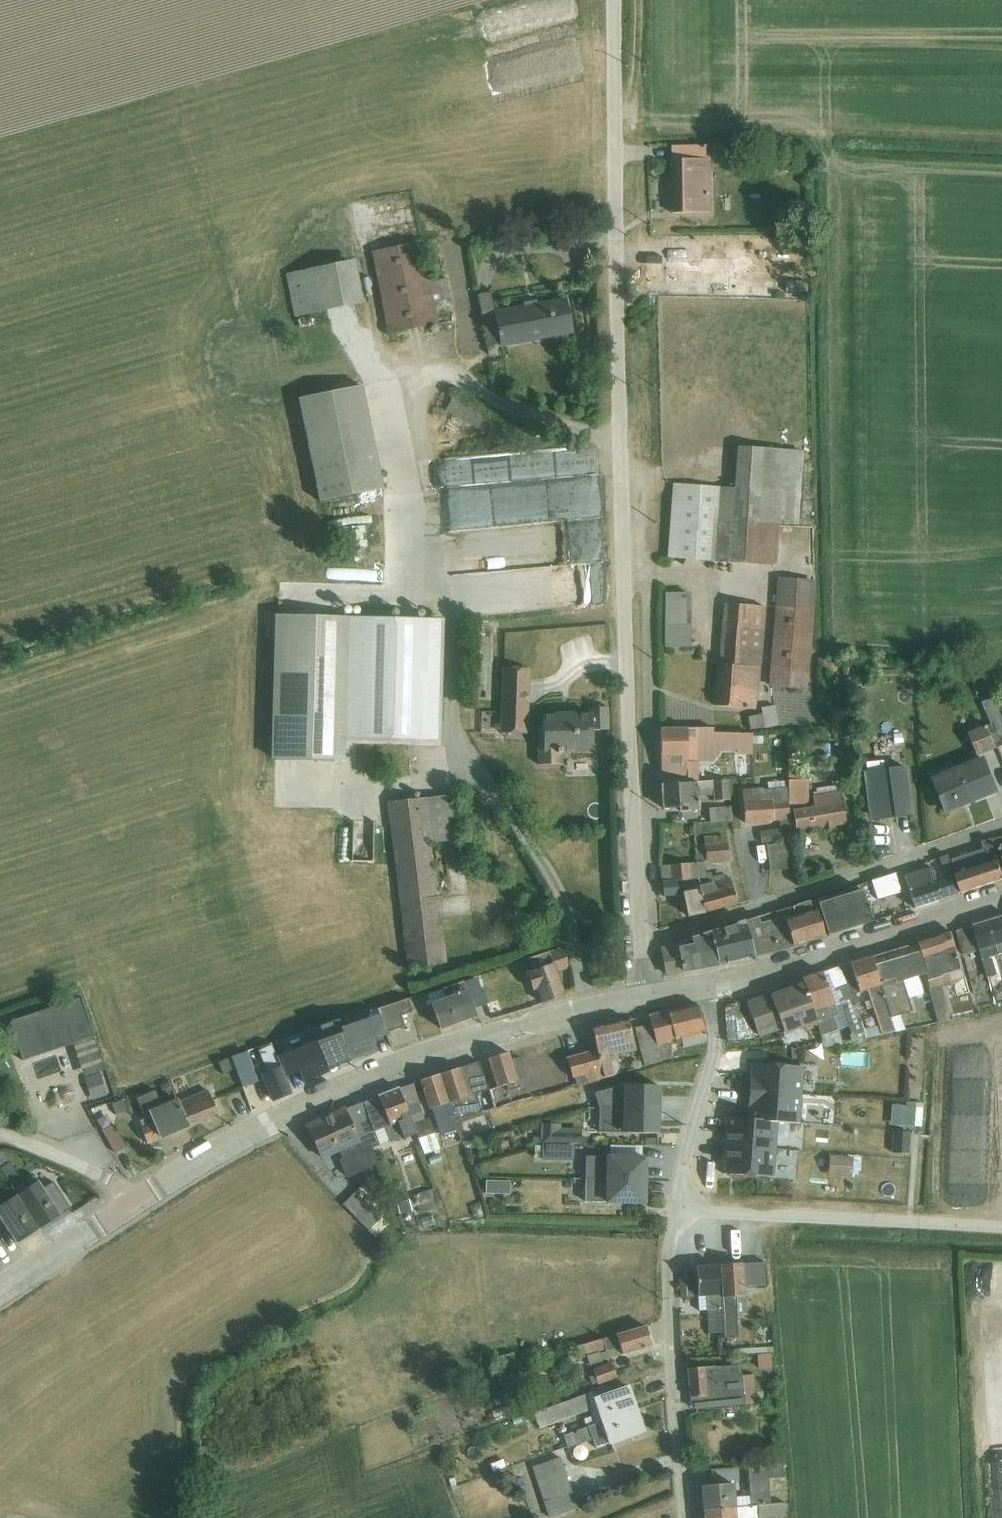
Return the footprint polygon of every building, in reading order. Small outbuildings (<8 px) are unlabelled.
[(706,149),(671,147),(672,214),(711,214),(710,160),(706,160),(706,149)] [(422,242),(372,254),(388,335),(414,330),(439,325),(437,316),(447,314),(446,308),(453,307),(448,279),(430,282),(422,242)] [(693,249),(671,250),(672,260),(693,260),(693,249)] [(702,261),(672,263),(673,284),(726,283),(726,271),(746,271),(747,258),(728,258),(728,259),(702,259),(702,261)] [(340,263),(286,274),(295,317),(323,312),(345,308),(364,304),(355,260),(340,263)] [(729,275),(728,295),(774,297),(774,281),(746,280),(747,276),(729,275)] [(491,293),(478,295),(487,348),(500,345),(501,346),(573,332),(567,301),(495,315),(491,293)] [(338,391),(298,399),(319,502),(383,490),(362,386),(338,391)] [(452,394),(443,411),(502,443),(511,426),(452,394)] [(458,568),(605,560),(600,446),(523,450),(526,522),(456,525),(458,568)] [(675,485),(669,558),(776,566),(780,527),(780,524),(798,526),(804,451),(738,446),(738,448),(734,490),(675,485)] [(516,475),(514,452),(490,455),(493,478),(516,475)] [(327,506),(334,522),(343,518),(336,502),(327,506)] [(605,559),(566,564),(570,593),(609,588),(605,559)] [(777,578),(768,687),(808,690),(810,656),(817,581),(777,578)] [(691,595),(666,595),(665,648),(691,648),(691,595)] [(719,664),(715,707),(756,710),(765,608),(727,604),(722,665),(719,664)] [(389,612),(389,614),(389,615),(390,617),(391,618),(392,618),(394,618),(395,618),(397,617),(398,616),(398,615),(398,613),(398,612),(397,611),(396,610),(394,610),(393,610),(391,610),(390,611),(389,612)] [(344,739),(347,618),(290,616),(273,616),(273,639),(270,760),(274,760),(292,760),(344,761),(344,739)] [(347,618),(344,739),(437,741),(440,620),(347,618)] [(502,668),(499,733),(526,735),(529,669),(502,668)] [(997,749),(1001,747),(1001,717),(995,700),(980,706),(988,725),(997,749)] [(762,715),(749,717),(750,730),(778,726),(775,706),(761,708),(762,715)] [(543,727),(537,727),(538,766),(563,765),(562,751),(588,751),(587,745),(593,745),(593,731),(609,731),(608,708),(589,709),(589,716),(574,716),(574,712),(559,712),(559,713),(555,713),(555,715),(552,715),(552,716),(546,716),(545,715),(542,715),(543,727)] [(997,749),(988,725),(970,733),(978,756),(997,749)] [(688,784),(721,781),(720,772),(697,773),(697,762),(713,762),(721,751),(739,751),(738,734),(714,734),(714,729),(661,729),(661,778),(663,778),(688,778),(688,784)] [(752,734),(738,734),(739,751),(739,755),(752,754),(752,734)] [(983,757),(932,778),(945,813),(997,792),(983,757)] [(894,813),(895,817),(911,814),(905,767),(886,769),(885,760),(865,762),(867,771),(865,771),(871,816),(894,813)] [(789,781),(790,805),(809,805),(809,780),(807,780),(807,769),(788,769),(789,781)] [(688,784),(663,785),(662,785),(664,809),(679,808),(679,813),(682,813),(682,812),(700,811),(699,796),(713,795),(714,802),(730,801),(729,781),(721,781),(688,784)] [(790,805),(789,781),(768,782),(768,789),(763,789),(741,790),(744,824),(780,821),(781,829),(760,832),(762,844),(793,840),(790,805)] [(814,807),(792,810),(796,832),(824,827),(824,831),(834,829),(833,826),(847,824),(841,791),(837,792),(836,786),(816,789),(817,792),(813,793),(813,795),(813,796),(814,807)] [(457,794),(387,803),(395,864),(408,968),(446,964),(440,909),(432,844),(444,842),(463,840),(457,794)] [(731,807),(710,808),(711,823),(732,822),(731,807)] [(705,845),(706,863),(729,861),(728,843),(726,843),(726,836),(704,837),(705,845)] [(476,838),(465,839),(467,856),(478,855),(476,838)] [(953,862),(963,893),(1001,880),(1001,869),(993,841),(984,844),(986,851),(953,862)] [(792,842),(766,846),(770,872),(796,869),(792,842)] [(706,863),(705,845),(696,846),(697,864),(661,867),(662,885),(659,885),(659,896),(663,896),(663,897),(678,896),(677,881),(708,879),(708,884),(698,886),(699,890),(683,894),(688,917),(704,914),(737,905),(730,877),(725,879),(724,875),(713,878),(712,873),(706,874),(704,863),(706,863)] [(932,868),(903,877),(914,909),(960,895),(947,856),(939,858),(946,880),(936,883),(932,868)] [(894,874),(872,881),(878,901),(901,893),(894,874)] [(844,891),(817,901),(828,936),(873,922),(862,889),(845,895),(844,891)] [(757,918),(744,922),(754,957),(824,938),(814,902),(793,908),(792,907),(775,913),(777,919),(759,924),(757,918)] [(991,922),(1001,955),(1001,918),(991,922)] [(744,922),(710,933),(718,966),(754,957),(744,922)] [(1001,955),(991,922),(958,932),(964,956),(981,952),(988,978),(998,975),(993,958),(1001,955)] [(718,966),(710,933),(692,939),(695,946),(681,949),(679,944),(662,950),(667,976),(718,966)] [(953,933),(917,944),(925,975),(939,1024),(951,1021),(949,1013),(941,985),(967,978),(953,933)] [(917,944),(871,958),(891,1019),(899,1016),(912,1012),(908,998),(922,994),(916,978),(925,975),(917,944)] [(533,971),(526,973),(533,992),(537,990),(542,1004),(564,996),(556,974),(566,970),(566,946),(528,959),(533,971)] [(850,966),(839,969),(851,996),(867,991),(870,1000),(864,1003),(867,1011),(873,1008),(879,1027),(862,1030),(865,1039),(895,1033),(891,1019),(871,958),(850,965),(850,966)] [(851,996),(839,969),(839,968),(801,980),(803,985),(816,1025),(824,1048),(842,1044),(839,1031),(848,1028),(851,1035),(849,1036),(850,1042),(865,1039),(862,1030),(851,996)] [(479,980),(464,985),(474,1009),(487,1004),(479,980)] [(474,1009),(464,985),(463,982),(428,995),(440,1030),(477,1016),(474,1009)] [(803,985),(747,1005),(752,1020),(757,1036),(781,1027),(784,1035),(798,1030),(798,1031),(802,1030),(806,1032),(812,1030),(813,1026),(816,1025),(803,985)] [(380,1014),(386,1033),(405,1027),(402,1016),(413,1012),(408,998),(378,1009),(380,1014)] [(73,1044),(93,1038),(95,1037),(82,999),(10,1023),(23,1061),(73,1044)] [(681,1040),(683,1048),(706,1042),(697,1005),(649,1017),(650,1024),(657,1046),(681,1040)] [(752,1020),(747,1005),(723,1008),(726,1039),(753,1039),(749,1021),(752,1020)] [(386,1033),(380,1014),(340,1030),(349,1055),(359,1052),(361,1058),(376,1052),(372,1041),(387,1036),(386,1033)] [(899,1016),(891,1019),(895,1033),(904,1030),(899,1016)] [(597,1050),(604,1078),(620,1074),(616,1056),(635,1052),(628,1021),(591,1029),(597,1050)] [(657,1046),(650,1024),(633,1029),(645,1067),(661,1063),(657,1046)] [(93,1038),(73,1044),(84,1077),(105,1070),(93,1038)] [(681,1040),(657,1046),(661,1063),(673,1059),(672,1051),(683,1048),(681,1040)] [(315,1042),(277,1059),(285,1078),(299,1072),(304,1083),(319,1077),(317,1072),(326,1068),(315,1042)] [(285,1078),(277,1059),(271,1045),(259,1050),(268,1073),(262,1076),(273,1101),(292,1094),(285,1078)] [(873,1068),(874,1047),(845,1046),(844,1067),(873,1068)] [(604,1078),(597,1050),(566,1058),(572,1079),(574,1078),(576,1086),(604,1078)] [(245,1052),(231,1057),(243,1087),(256,1083),(245,1052)] [(517,1081),(510,1060),(508,1053),(488,1060),(497,1088),(489,1091),(495,1110),(532,1096),(527,1077),(517,1081)] [(38,1060),(41,1074),(63,1070),(60,1055),(38,1060)] [(520,1057),(510,1060),(517,1081),(527,1077),(520,1057)] [(479,1063),(440,1076),(454,1121),(480,1112),(475,1094),(488,1090),(479,1063)] [(750,1077),(749,1092),(800,1096),(802,1067),(752,1064),(751,1077),(750,1077)] [(101,1075),(85,1080),(92,1099),(107,1094),(101,1075)] [(454,1121),(440,1076),(420,1082),(429,1109),(431,1109),(440,1136),(458,1131),(454,1121)] [(178,1098),(175,1099),(187,1127),(217,1114),(203,1081),(190,1087),(193,1096),(180,1102),(178,1098)] [(553,1083),(534,1088),(536,1096),(555,1090),(553,1083)] [(414,1084),(399,1089),(416,1134),(424,1154),(440,1150),(431,1118),(426,1119),(414,1084)] [(599,1108),(659,1111),(659,1097),(659,1087),(623,1086),(595,1094),(599,1108)] [(399,1089),(345,1110),(371,1168),(379,1164),(372,1147),(388,1141),(389,1142),(403,1137),(403,1139),(416,1134),(399,1089)] [(187,1127),(175,1099),(161,1105),(155,1091),(136,1099),(144,1116),(149,1114),(151,1117),(140,1121),(143,1129),(141,1129),(147,1144),(187,1127)] [(800,1096),(749,1092),(748,1107),(749,1107),(748,1119),(776,1121),(798,1123),(800,1096)] [(123,1098),(111,1103),(116,1118),(129,1113),(123,1098)] [(891,1105),(890,1126),(923,1127),(924,1104),(914,1103),(914,1106),(891,1105)] [(659,1111),(599,1108),(599,1133),(648,1134),(648,1146),(657,1146),(657,1134),(658,1134),(658,1124),(659,1124),(659,1111)] [(371,1168),(345,1110),(307,1127),(308,1127),(322,1160),(339,1153),(342,1159),(339,1161),(347,1178),(371,1168)] [(725,1118),(723,1146),(774,1150),(776,1121),(748,1119),(725,1118)] [(542,1144),(574,1145),(580,1145),(581,1129),(561,1129),(560,1124),(540,1124),(540,1137),(533,1137),(533,1144),(542,1143),(542,1144)] [(113,1126),(103,1132),(114,1153),(125,1147),(113,1126)] [(894,1133),(893,1153),(908,1154),(910,1135),(894,1133)] [(574,1145),(542,1144),(542,1161),(574,1161),(574,1145)] [(609,1157),(642,1158),(642,1146),(610,1146),(609,1157)] [(774,1150),(723,1146),(722,1161),(723,1162),(723,1174),(772,1178),(774,1150)] [(992,1154),(977,1154),(977,1183),(992,1183),(992,1154)] [(642,1158),(609,1157),(585,1157),(585,1180),(645,1181),(645,1167),(644,1167),(644,1158),(642,1158)] [(23,1183),(9,1162),(0,1168),(0,1170),(10,1186),(13,1190),(23,1183)] [(23,1183),(13,1190),(39,1230),(71,1209),(53,1182),(43,1189),(34,1176),(23,1183)] [(509,1180),(485,1180),(485,1193),(509,1193),(509,1180)] [(645,1181),(585,1180),(585,1203),(643,1204),(643,1195),(645,1195),(645,1181)] [(10,1186),(0,1193),(0,1200),(3,1204),(0,1206),(0,1218),(17,1244),(39,1230),(13,1190),(10,1186)] [(349,1198),(342,1205),(369,1231),(375,1237),(388,1224),(355,1192),(349,1198)] [(720,1314),(721,1334),(722,1339),(738,1337),(736,1315),(746,1314),(744,1290),(768,1289),(766,1263),(720,1266),(722,1297),(721,1297),(722,1314),(720,1314)] [(721,1334),(720,1314),(717,1266),(696,1268),(698,1311),(707,1311),(708,1334),(721,1334)] [(618,1348),(620,1355),(651,1346),(645,1326),(575,1348),(578,1360),(587,1358),(618,1348)] [(618,1348),(587,1358),(589,1364),(620,1355),(618,1348)] [(513,1354),(491,1358),(492,1368),(515,1364),(513,1354)] [(611,1363),(587,1372),(591,1385),(597,1383),(598,1386),(617,1379),(611,1363)] [(708,1407),(744,1404),(754,1403),(752,1375),(742,1376),(741,1365),(688,1369),(691,1398),(707,1396),(708,1407)] [(594,1398),(609,1393),(606,1385),(590,1391),(591,1393),(592,1392),(594,1398)] [(592,1392),(591,1393),(533,1412),(539,1429),(590,1411),(592,1416),(584,1419),(587,1428),(636,1410),(628,1387),(609,1393),(594,1398),(592,1392)] [(707,1396),(691,1398),(691,1409),(704,1410),(719,1409),(733,1407),(742,1405),(744,1405),(744,1404),(708,1407),(707,1396)] [(636,1410),(587,1428),(563,1436),(567,1449),(593,1440),(595,1448),(643,1432),(636,1410)] [(532,1467),(549,1517),(550,1517),(578,1509),(570,1488),(560,1458),(532,1467)] [(704,1510),(770,1505),(769,1479),(783,1478),(782,1464),(748,1466),(750,1496),(736,1497),(734,1484),(702,1486),(704,1510)] [(514,1475),(504,1479),(508,1496),(519,1492),(514,1475)] [(704,1510),(705,1517),(766,1517),(785,1517),(785,1504),(770,1505),(704,1510)]
